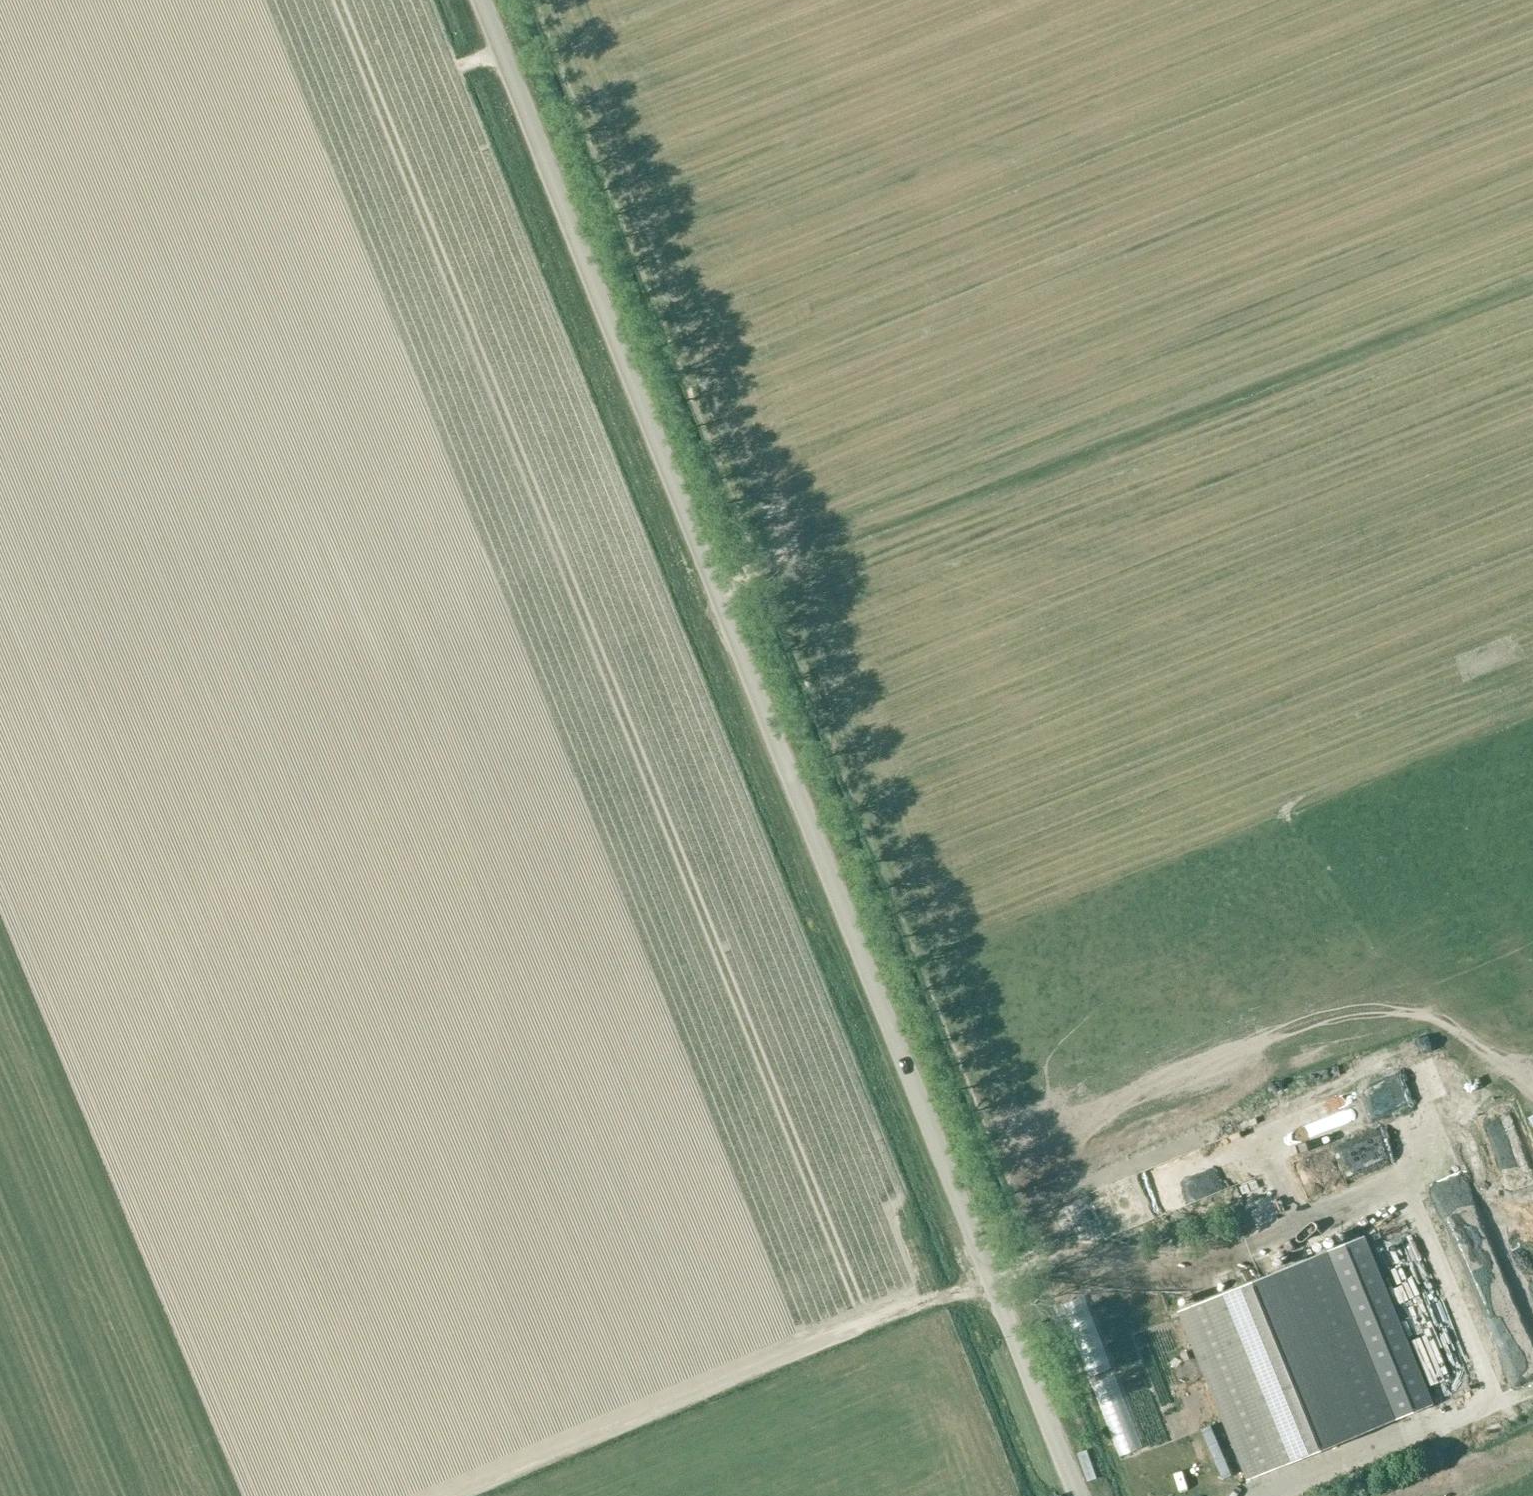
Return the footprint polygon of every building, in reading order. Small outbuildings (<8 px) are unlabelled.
[(1329,1250),(1398,1419),(1432,1405),(1363,1236),(1329,1250)] [(1183,1309),(1252,1478),(1398,1419),(1329,1250),(1183,1309)] [(1480,1302),(1487,1323),(1507,1316),(1500,1295),(1480,1302)] [(1504,1365),(1521,1361),(1511,1318),(1494,1322),(1504,1365)]
